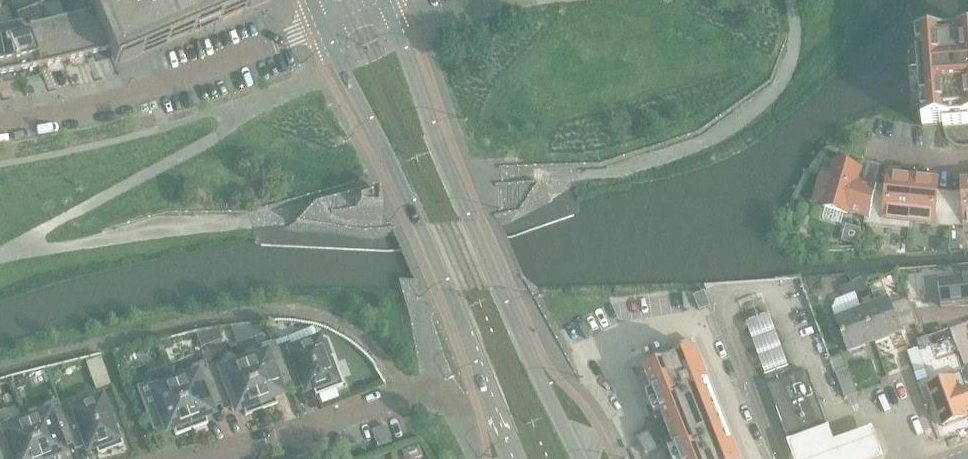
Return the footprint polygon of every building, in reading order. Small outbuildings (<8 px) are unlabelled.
[(87,0),(76,0),(73,1),(73,0),(71,0),(62,4),(84,58),(108,52),(87,0)] [(108,52),(114,65),(191,32),(268,0),(87,0),(108,52)] [(84,58),(62,4),(61,2),(51,6),(50,5),(39,9),(62,63),(84,58)] [(62,63),(39,9),(38,7),(28,12),(27,10),(17,14),(40,68),(62,63)] [(17,14),(0,19),(0,32),(17,73),(40,68),(17,14)] [(0,32),(0,76),(17,73),(0,32)] [(963,36),(963,33),(936,35),(937,38),(916,40),(918,60),(909,61),(912,108),(921,107),(923,127),(943,126),(944,129),(967,128),(967,36),(963,36)] [(868,217),(874,187),(857,182),(860,170),(836,163),(832,176),(823,173),(814,202),(824,205),(823,207),(847,214),(848,212),(868,217)] [(910,222),(914,175),(900,174),(899,177),(889,176),(888,189),(874,187),(868,217),(867,223),(909,228),(910,222)] [(949,226),(950,195),(937,194),(938,182),(928,180),(928,177),(914,175),(910,222),(949,226)] [(962,182),(963,194),(950,195),(949,226),(963,225),(964,234),(967,233),(967,182),(962,182)] [(949,252),(949,240),(936,240),(936,253),(949,252)] [(938,282),(941,308),(967,305),(967,273),(964,274),(965,279),(938,282)] [(868,290),(864,279),(852,284),(857,295),(868,290)] [(899,331),(917,324),(908,299),(890,306),(884,290),(872,294),(876,305),(862,310),(875,343),(900,333),(899,331)] [(875,343),(862,310),(836,320),(849,353),(875,343)] [(243,326),(231,330),(235,341),(246,337),(243,326)] [(212,343),(208,333),(198,337),(202,347),(212,343)] [(928,337),(917,341),(920,350),(931,346),(928,337)] [(343,386),(332,356),(324,359),(317,340),(291,350),(289,342),(276,347),(290,386),(289,386),(291,392),(310,384),(315,396),(343,386)] [(645,373),(680,458),(731,458),(703,387),(709,385),(696,353),(691,340),(671,347),(677,361),(656,369),(645,373)] [(290,386),(276,347),(274,341),(260,346),(263,354),(242,362),(261,410),(277,404),(272,392),(289,386),(290,386)] [(130,362),(127,353),(117,356),(120,366),(130,362)] [(220,406),(206,367),(207,367),(205,361),(191,366),(193,374),(173,381),(191,430),(207,424),(203,412),(220,406)] [(261,410),(242,362),(222,369),(219,362),(207,367),(206,367),(220,406),(222,411),(240,404),(245,416),(261,410)] [(64,379),(59,367),(47,371),(51,384),(64,379)] [(769,385),(791,376),(788,367),(765,375),(769,385)] [(858,394),(848,368),(835,373),(845,399),(858,394)] [(792,446),(830,433),(808,372),(793,378),(769,386),(792,446)] [(927,385),(943,428),(967,419),(966,418),(965,414),(967,413),(967,392),(961,372),(927,385)] [(11,379),(15,391),(26,387),(22,376),(11,379)] [(191,430),(173,381),(152,389),(150,382),(136,387),(152,431),(171,424),(175,436),(191,430)] [(122,446),(111,416),(107,418),(100,399),(74,408),(71,401),(59,406),(73,444),(72,445),(74,450),(93,443),(97,455),(122,446)] [(59,406),(57,400),(43,406),(46,413),(25,421),(40,458),(58,458),(55,451),(72,445),(73,444),(59,406)] [(25,421),(5,428),(2,421),(0,422),(0,457),(1,458),(40,458),(25,421)] [(392,443),(388,434),(386,427),(374,432),(379,447),(392,443)] [(793,458),(883,458),(873,430),(835,443),(830,429),(788,443),(793,458)] [(658,450),(648,433),(638,438),(647,455),(658,450)] [(420,445),(403,450),(405,457),(409,458),(416,458),(424,456),(420,445)]
